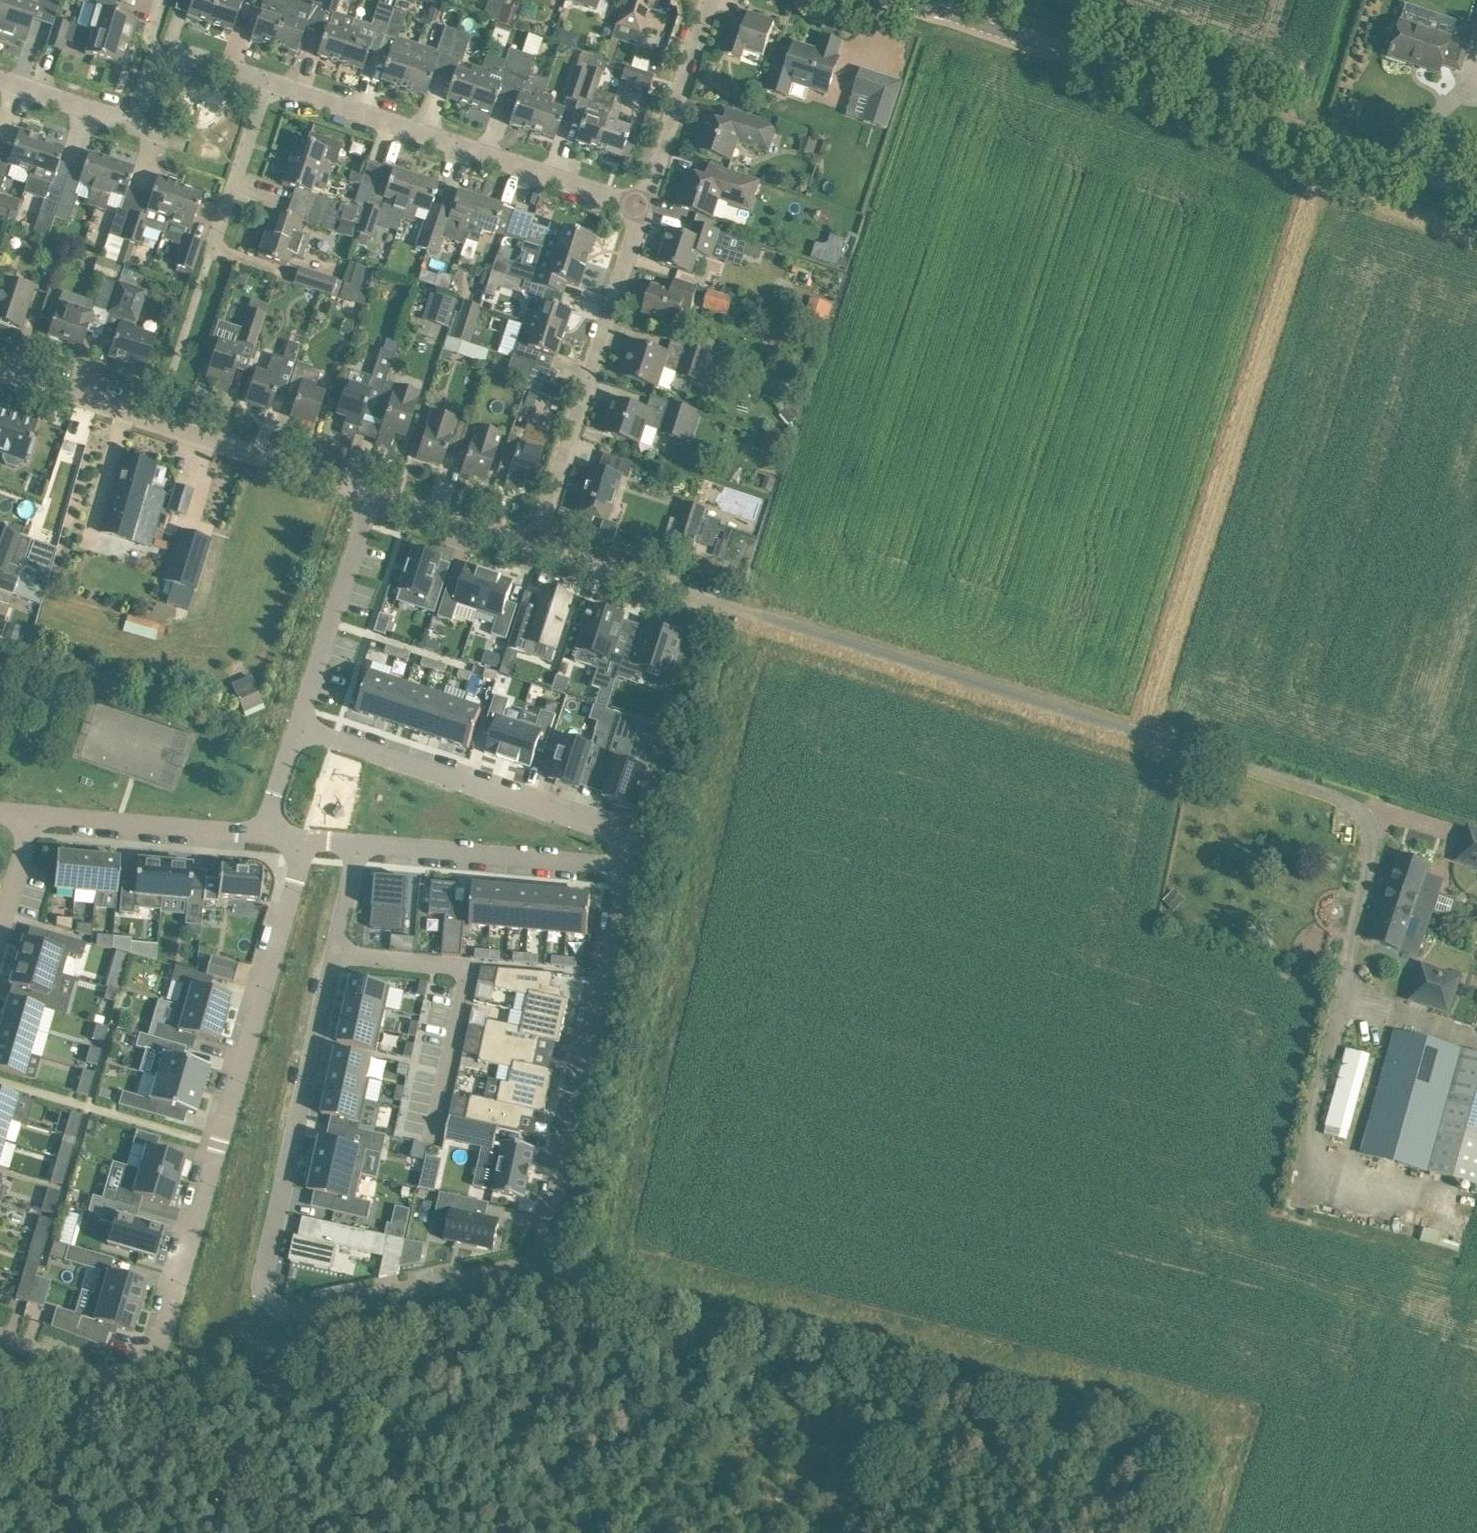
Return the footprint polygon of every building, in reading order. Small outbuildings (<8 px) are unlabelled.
[(0,38),(15,43),(16,40),(24,42),(25,39),(32,19),(38,0),(25,0),(23,3),(13,0),(3,30),(0,38)] [(0,38),(3,30),(13,0),(0,0),(0,38)] [(185,19),(186,19),(187,16),(209,24),(217,0),(191,0),(185,19)] [(209,24),(231,31),(230,34),(231,34),(242,2),(235,0),(217,0),(209,24)] [(261,8),(256,22),(250,41),(251,41),(252,38),(274,45),(289,0),(264,0),(261,8)] [(321,10),(323,5),(313,2),(311,7),(290,0),(289,0),(274,45),(296,53),(305,28),(314,31),(321,10)] [(335,14),(335,13),(339,0),(325,0),(323,5),(321,10),(335,14)] [(595,10),(598,0),(566,0),(595,10)] [(616,25),(640,33),(648,8),(666,14),(670,0),(624,0),(616,25)] [(509,25),(515,9),(505,5),(499,21),(509,25)] [(393,10),(382,6),(373,33),(384,37),(393,10)] [(130,17),(111,12),(95,7),(88,30),(92,32),(92,31),(124,40),(130,17)] [(482,15),(497,21),(500,14),(485,8),(482,15)] [(335,14),(321,10),(314,31),(315,32),(324,35),(317,56),(339,63),(352,26),(354,19),(335,13),(335,14)] [(393,10),(384,37),(394,40),(380,81),(403,89),(416,47),(397,41),(406,14),(393,10)] [(747,18),(741,34),(729,30),(721,53),(743,60),(746,50),(764,56),(775,22),(754,15),(747,18)] [(54,20),(52,25),(46,46),(62,51),(66,38),(70,25),(54,20)] [(1469,47),(1450,41),(1451,38),(1401,22),(1390,56),(1440,73),(1442,65),(1454,69),(1458,67),(1460,71),(1461,70),(1459,66),(1463,64),(1469,47)] [(88,30),(70,25),(66,38),(88,44),(85,54),(120,64),(128,41),(124,40),(92,31),(92,32),(88,30)] [(358,37),(361,29),(352,26),(339,63),(362,71),(372,42),(358,37)] [(444,27),(436,54),(416,47),(403,89),(425,96),(439,55),(448,58),(457,32),(444,27)] [(556,29),(552,42),(563,45),(565,39),(562,31),(556,29)] [(448,58),(461,63),(470,36),(457,32),(448,58)] [(795,43),(786,71),(773,67),(766,89),(788,96),(792,82),(827,94),(839,57),(837,57),(842,43),(823,37),(818,51),(795,43)] [(513,80),(522,54),(509,49),(500,75),(513,80)] [(513,80),(526,84),(535,58),(522,54),(513,80)] [(646,73),(654,75),(657,77),(661,66),(650,62),(646,73)] [(469,74),(455,70),(445,99),(468,106),(481,69),(472,66),(469,74)] [(646,73),(625,66),(621,79),(649,89),(654,75),(646,73)] [(587,72),(574,68),(564,98),(577,102),(578,98),(587,72)] [(578,98),(590,102),(586,113),(584,113),(574,142),(597,150),(610,112),(611,109),(591,103),(602,72),(589,68),(587,72),(578,98)] [(487,80),(490,72),(481,69),(468,106),(491,114),(501,85),(487,80)] [(859,70),(852,93),(869,99),(861,121),(884,129),(899,84),(859,70)] [(532,100),(518,95),(509,124),(531,132),(544,94),(535,91),(532,100)] [(550,106),(553,97),(544,94),(531,132),(554,139),(564,110),(550,106)] [(741,129),(706,117),(696,149),(732,161),(738,142),(769,152),(777,126),(724,109),(724,110),(745,117),(741,129)] [(616,124),(619,115),(610,112),(597,150),(620,157),(622,150),(624,144),(630,128),(616,124)] [(11,166),(7,179),(26,185),(29,176),(30,173),(39,146),(41,142),(43,138),(19,130),(17,136),(13,149),(8,165),(11,166)] [(297,139),(289,162),(292,163),(329,175),(333,165),(335,166),(343,144),(309,133),(306,142),(297,139)] [(809,137),(808,136),(802,151),(814,155),(819,140),(809,137)] [(26,185),(24,193),(44,200),(48,188),(50,188),(52,184),(57,168),(59,161),(63,149),(41,142),(39,146),(30,173),(29,177),(26,185)] [(622,150),(620,157),(629,161),(633,151),(634,147),(624,144),(622,150)] [(111,161),(88,153),(78,183),(92,188),(87,203),(96,207),(111,161)] [(134,169),(111,161),(96,207),(105,210),(111,194),(124,198),(134,169)] [(375,191),(377,185),(383,166),(368,161),(360,186),(371,189),(375,191)] [(289,162),(282,185),(286,186),(301,191),(310,194),(314,183),(326,187),(328,179),(329,175),(292,163),(289,162)] [(386,188),(383,198),(394,202),(391,213),(402,217),(414,182),(415,177),(393,169),(391,174),(386,188)] [(726,186),(688,174),(678,207),(712,218),(719,198),(750,208),(759,182),(730,173),(726,186)] [(181,184),(157,176),(146,211),(147,212),(145,218),(146,218),(143,228),(162,234),(164,235),(169,219),(179,188),(180,188),(181,184)] [(414,182),(402,217),(413,221),(415,217),(417,210),(428,213),(431,205),(432,204),(438,185),(415,177),(414,182)] [(44,200),(40,212),(54,217),(62,192),(50,188),(48,188),(44,200)] [(179,188),(169,219),(164,235),(162,234),(161,239),(181,246),(175,265),(192,271),(201,242),(187,238),(190,230),(202,195),(180,188),(179,188)] [(62,192),(54,217),(64,220),(69,222),(77,195),(75,194),(63,191),(62,192)] [(435,227),(427,250),(439,254),(444,238),(464,245),(466,239),(478,205),(480,199),(457,191),(455,196),(451,210),(450,211),(441,208),(435,227)] [(315,195),(310,209),(337,218),(341,205),(341,204),(315,195)] [(478,205),(466,239),(478,243),(481,231),(493,235),(494,232),(505,236),(514,210),(502,206),(480,199),(478,205)] [(359,225),(356,233),(361,234),(361,233),(374,237),(378,223),(382,210),(366,204),(366,207),(365,209),(364,211),(359,225)] [(341,205),(337,218),(345,221),(359,225),(364,211),(345,205),(345,206),(341,205)] [(425,223),(417,247),(427,250),(435,227),(441,208),(431,205),(428,213),(425,223)] [(123,240),(132,213),(118,209),(102,257),(116,262),(120,251),(123,240)] [(310,209),(305,223),(332,232),(337,218),(310,209)] [(514,210),(505,236),(525,242),(528,235),(534,216),(514,209),(514,210)] [(298,232),(302,221),(273,211),(265,234),(305,248),(309,236),(298,232)] [(145,218),(132,213),(123,240),(136,244),(138,245),(143,228),(146,218),(145,218)] [(579,230),(578,233),(550,224),(543,248),(587,262),(595,238),(591,237),(592,234),(591,232),(588,231),(581,228),(579,230)] [(670,230),(660,263),(664,265),(679,269),(691,273),(698,253),(711,257),(714,246),(746,256),(746,255),(749,244),(750,242),(713,230),(694,224),(690,237),(670,230)] [(305,248),(265,234),(258,257),(286,267),(290,255),(302,259),(305,248)] [(533,269),(513,262),(508,277),(524,282),(562,294),(566,283),(579,287),(587,262),(543,248),(540,247),(533,269)] [(842,257),(843,252),(833,248),(827,252),(824,261),(845,268),(848,259),(842,257)] [(120,251),(116,262),(129,266),(133,255),(120,251)] [(351,262),(344,283),(359,288),(366,267),(351,262)] [(339,298),(344,283),(299,268),(294,283),(339,298)] [(421,270),(417,281),(433,287),(437,275),(421,270)] [(108,314),(118,284),(103,278),(93,309),(108,314)] [(0,310),(0,320),(20,327),(32,289),(2,279),(0,285),(0,308),(1,308),(0,310)] [(643,314),(648,315),(663,320),(661,324),(675,328),(682,308),(691,310),(698,288),(675,280),(672,292),(652,286),(643,314)] [(488,281),(483,295),(494,298),(498,284),(488,281)] [(523,321),(555,332),(563,335),(571,312),(563,309),(558,308),(562,294),(524,282),(522,289),(524,290),(530,300),(527,310),(523,321)] [(133,330),(139,310),(128,307),(133,289),(118,284),(108,314),(122,318),(109,356),(145,368),(155,338),(133,330)] [(448,325),(455,301),(431,293),(423,318),(448,325)] [(705,310),(729,318),(735,301),(711,293),(705,310)] [(830,302),(813,297),(809,311),(817,313),(814,323),(823,326),(830,302)] [(254,347),(268,306),(251,300),(237,341),(254,347)] [(74,341),(73,344),(82,347),(93,313),(58,301),(47,334),(70,342),(70,340),(74,341)] [(453,337),(469,343),(482,306),(466,301),(453,337)] [(527,347),(516,343),(511,357),(533,365),(548,370),(552,356),(556,357),(563,335),(523,321),(519,333),(531,337),(527,347)] [(448,336),(444,349),(469,358),(473,344),(469,343),(453,337),(448,336)] [(206,377),(216,381),(213,391),(227,395),(242,349),(218,341),(206,377)] [(283,358),(272,355),(266,375),(256,371),(246,401),(269,409),(282,372),(293,375),(295,367),(302,346),(289,342),(283,358)] [(634,343),(623,376),(628,378),(642,382),(671,392),(677,373),(682,375),(687,360),(668,354),(653,349),(634,343)] [(477,346),(472,359),(485,363),(489,350),(477,346)] [(682,375),(705,383),(714,355),(691,347),(687,360),(682,375)] [(383,349),(371,386),(369,391),(346,383),(336,413),(346,417),(341,433),(355,438),(366,405),(376,409),(385,382),(395,353),(383,349)] [(511,357),(506,375),(527,382),(533,365),(511,357)] [(556,372),(548,370),(533,365),(527,382),(525,388),(541,393),(544,382),(552,385),(556,372)] [(298,393),(290,416),(314,424),(324,394),(314,391),(319,375),(295,367),(293,375),(288,389),(298,393)] [(776,378),(774,386),(786,389),(788,381),(776,378)] [(389,449),(391,444),(395,433),(405,436),(419,393),(385,382),(376,409),(386,412),(376,445),(389,449)] [(615,400),(605,433),(609,434),(624,439),(639,444),(645,427),(658,431),(662,418),(649,413),(650,411),(634,406),(615,400)] [(792,402),(781,411),(791,423),(802,414),(792,402)] [(663,432),(663,433),(686,440),(696,411),(672,404),(663,432)] [(29,454),(34,440),(31,439),(36,423),(19,418),(19,417),(8,413),(8,414),(0,411),(0,453),(3,454),(5,449),(24,455),(23,461),(24,461),(27,453),(29,454)] [(466,423),(432,412),(416,458),(440,466),(448,442),(458,446),(466,423)] [(469,449),(461,473),(485,481),(491,462),(500,434),(490,431),(466,423),(458,446),(469,449)] [(517,491),(523,475),(533,478),(548,433),(527,425),(525,431),(512,427),(497,473),(498,473),(500,468),(509,471),(504,487),(517,491)] [(155,465),(122,456),(117,475),(101,532),(150,546),(159,513),(164,493),(148,488),(155,465)] [(627,460),(623,471),(632,474),(635,463),(627,460)] [(594,468),(579,512),(583,513),(605,520),(607,521),(621,477),(600,470),(594,468)] [(186,509),(191,490),(177,486),(171,505),(169,510),(184,514),(186,509)] [(692,548),(695,541),(713,548),(722,521),(705,515),(706,511),(686,504),(673,542),(692,548)] [(12,595),(21,569),(8,565),(19,535),(0,528),(0,591),(12,595)] [(187,610),(193,590),(209,540),(180,531),(164,581),(173,583),(167,604),(187,610)] [(729,544),(720,541),(714,557),(723,560),(729,544)] [(407,561),(400,583),(403,584),(401,590),(426,598),(423,610),(435,614),(446,580),(435,576),(441,557),(415,548),(410,562),(407,561)] [(459,604),(479,610),(491,573),(467,565),(461,582),(451,579),(438,617),(453,621),(459,604)] [(491,573),(479,610),(499,617),(493,635),(507,639),(518,606),(508,602),(514,581),(491,573)] [(5,618),(13,596),(12,595),(0,591),(0,616),(5,618)] [(522,604),(508,649),(518,652),(532,656),(537,641),(555,647),(555,645),(570,599),(544,591),(542,598),(538,610),(522,604)] [(589,619),(579,649),(602,657),(598,670),(593,688),(601,690),(596,705),(608,709),(618,678),(628,646),(615,642),(622,620),(623,617),(621,616),(620,618),(614,616),(615,614),(611,613),(612,610),(598,605),(597,608),(593,607),(590,616),(589,615),(588,619),(589,619)] [(129,615),(125,629),(157,637),(160,623),(129,615)] [(379,621),(375,632),(386,636),(390,624),(379,621)] [(628,646),(618,678),(632,683),(638,666),(669,676),(669,674),(672,675),(677,660),(674,659),(682,636),(650,625),(643,645),(630,641),(628,646)] [(9,626),(4,638),(15,642),(19,629),(9,626)] [(428,640),(425,648),(438,652),(441,644),(428,640)] [(397,657),(400,649),(388,645),(385,653),(397,657)] [(411,653),(400,649),(397,657),(409,661),(411,653)] [(508,649),(505,658),(501,669),(500,674),(510,677),(518,652),(508,649)] [(490,653),(486,664),(501,669),(505,658),(490,653)] [(421,666),(433,669),(436,661),(424,657),(421,666)] [(436,661),(433,669),(445,673),(448,665),(436,661)] [(472,673),(461,669),(458,678),(470,682),(472,673)] [(499,673),(487,669),(484,677),(496,681),(499,673)] [(376,717),(389,680),(370,674),(358,711),(376,717)] [(250,676),(232,684),(237,695),(243,708),(261,700),(255,687),(250,676)] [(376,717),(395,724),(407,686),(389,680),(376,717)] [(395,724),(413,730),(426,692),(407,686),(395,724)] [(426,692),(413,730),(432,736),(444,698),(426,692)] [(496,696),(483,733),(491,736),(485,754),(508,761),(521,723),(505,717),(510,701),(496,696)] [(450,742),(463,704),(444,698),(432,736),(450,742)] [(481,711),(463,704),(450,742),(469,748),(481,711)] [(521,723),(508,761),(531,769),(537,750),(544,753),(557,716),(542,711),(537,728),(521,723)] [(657,713),(653,724),(668,729),(671,717),(657,713)] [(615,722),(598,775),(611,779),(605,798),(617,802),(615,805),(630,810),(631,806),(637,808),(644,788),(642,787),(647,770),(634,766),(636,762),(628,759),(638,729),(615,722)] [(558,765),(553,781),(558,783),(557,785),(571,790),(572,787),(575,788),(579,790),(580,786),(586,771),(598,775),(610,736),(596,732),(591,748),(566,739),(563,750),(562,753),(561,753),(557,765),(558,765)] [(550,750),(556,752),(560,737),(554,736),(550,750)] [(1476,868),(1476,829),(1469,827),(1457,861),(1476,868)] [(75,891),(78,855),(57,853),(54,889),(75,891)] [(75,891),(95,892),(98,857),(78,855),(75,891)] [(1442,881),(1427,875),(1430,866),(1399,856),(1370,940),(1416,956),(1442,881)] [(98,857),(95,892),(116,894),(120,858),(98,857)] [(143,909),(160,910),(164,862),(155,862),(155,859),(141,858),(141,860),(137,860),(135,884),(122,883),(119,913),(134,914),(134,908),(143,909)] [(164,862),(160,910),(161,910),(162,898),(187,900),(185,925),(201,926),(203,901),(204,890),(189,889),(192,865),(188,864),(188,861),(174,860),(174,863),(164,862)] [(205,879),(204,890),(203,901),(218,903),(219,897),(259,901),(262,871),(220,867),(219,880),(205,879)] [(376,877),(372,928),(405,931),(407,909),(402,909),(402,903),(407,903),(409,880),(376,877)] [(433,882),(430,914),(446,915),(442,955),(462,957),(466,909),(455,908),(457,884),(433,882)] [(490,927),(493,887),(474,886),(470,925),(490,927)] [(490,927),(509,929),(513,889),(493,887),(490,927)] [(513,889),(509,929),(529,930),(532,891),(513,889)] [(552,893),(532,891),(529,930),(548,932),(552,893)] [(571,894),(552,893),(548,932),(568,934),(571,894)] [(591,896),(571,894),(568,934),(587,936),(591,896)] [(71,930),(72,919),(56,918),(56,926),(71,930)] [(76,924),(76,932),(91,936),(92,925),(76,924)] [(17,946),(13,960),(62,975),(69,953),(82,957),(86,944),(48,932),(45,945),(23,938),(20,946),(17,946)] [(112,949),(113,936),(97,935),(97,937),(96,945),(112,949)] [(113,936),(112,949),(130,953),(131,941),(131,938),(113,936)] [(416,938),(404,937),(403,952),(414,953),(416,938)] [(124,971),(130,953),(117,950),(112,968),(106,988),(119,991),(124,971)] [(488,960),(489,951),(476,950),(475,958),(488,960)] [(501,952),(489,951),(488,960),(500,961),(501,952)] [(514,962),(526,963),(527,954),(514,953),(514,962)] [(527,954),(526,963),(538,964),(539,955),(527,954)] [(210,957),(206,975),(213,977),(233,983),(238,965),(210,957)] [(552,965),(564,966),(565,958),(553,957),(552,965)] [(565,958),(564,966),(577,967),(577,959),(565,958)] [(62,975),(13,960),(9,976),(12,976),(9,985),(31,991),(28,1004),(43,1008),(65,1015),(69,1001),(55,997),(62,975)] [(1421,964),(1409,1001),(1448,1014),(1460,977),(1421,964)] [(177,1006),(226,1020),(230,1005),(227,1004),(230,996),(209,990),(213,977),(175,967),(171,980),(183,984),(177,1006)] [(529,996),(525,1013),(564,1021),(569,1000),(560,998),(562,989),(551,987),(554,973),(482,967),(479,981),(496,985),(495,989),(529,996)] [(347,1000),(386,1009),(391,987),(352,978),(347,1000)] [(421,981),(418,995),(426,997),(429,983),(421,981)] [(108,989),(105,998),(115,1001),(118,992),(108,989)] [(8,998),(2,1021),(36,1031),(43,1008),(8,998)] [(382,1030),(386,1009),(347,1000),(343,1021),(382,1030)] [(222,1035),(226,1020),(177,1006),(170,1028),(159,1024),(154,1038),(186,1047),(192,1049),(196,1037),(216,1042),(219,1034),(222,1035)] [(564,1021),(525,1013),(522,1027),(488,1020),(486,1029),(470,1025),(467,1037),(537,1052),(540,1039),(559,1043),(564,1021)] [(2,1021),(0,1026),(0,1045),(29,1054),(36,1031),(2,1021)] [(382,1030),(343,1021),(338,1042),(377,1051),(382,1030)] [(412,1022),(409,1035),(417,1037),(420,1023),(412,1022)] [(92,1039),(103,1042),(108,1027),(96,1024),(92,1039)] [(1427,1172),(1476,1185),(1476,1053),(1395,1030),(1361,1153),(1427,1172)] [(144,1073),(144,1074),(202,1091),(209,1067),(182,1059),(186,1047),(154,1038),(139,1033),(135,1046),(141,1048),(145,1050),(157,1053),(150,1075),(144,1073)] [(537,1052),(467,1037),(464,1053),(480,1056),(479,1061),(513,1068),(510,1083),(549,1092),(553,1070),(534,1066),(537,1052)] [(407,1043),(404,1057),(412,1059),(415,1045),(407,1043)] [(29,1054),(0,1045),(0,1071),(23,1077),(29,1054)] [(85,1062),(97,1066),(101,1050),(90,1047),(85,1062)] [(1347,1049),(1325,1125),(1323,1134),(1346,1140),(1369,1055),(1347,1049)] [(336,1050),(332,1071),(367,1078),(371,1058),(336,1050)] [(408,1077),(411,1066),(400,1064),(397,1075),(408,1077)] [(95,1073),(83,1070),(76,1093),(88,1096),(95,1073)] [(367,1078),(332,1071),(327,1092),(366,1101),(371,1079),(367,1078)] [(202,1091),(144,1074),(156,1078),(149,1100),(122,1092),(118,1105),(165,1118),(168,1107),(186,1112),(196,1114),(202,1091)] [(544,1113),(549,1092),(510,1083),(502,1081),(498,1102),(471,1096),(471,1100),(454,1096),(450,1116),(520,1131),(523,1118),(534,1120),(535,1111),(544,1113)] [(403,1102),(406,1088),(398,1086),(395,1100),(403,1102)] [(101,1089),(98,1096),(108,1099),(110,1092),(101,1089)] [(10,1119),(13,1111),(22,1114),(25,1106),(15,1103),(17,1096),(0,1092),(0,1116),(10,1119)] [(366,1101),(327,1092),(322,1114),(361,1123),(366,1101)] [(71,1112),(64,1135),(75,1138),(82,1115),(71,1112)] [(0,1116),(0,1141),(4,1142),(10,1119),(0,1116)] [(90,1118),(87,1129),(94,1131),(97,1120),(90,1118)] [(499,1128),(450,1118),(445,1139),(494,1150),(499,1128)] [(316,1160),(315,1165),(362,1175),(367,1151),(383,1155),(387,1136),(352,1128),(348,1145),(321,1139),(319,1146),(315,1145),(312,1159),(316,1160)] [(126,1166),(176,1181),(177,1178),(178,1174),(181,1175),(185,1162),(182,1161),(183,1157),(156,1150),(159,1138),(136,1131),(132,1144),(144,1147),(146,1148),(139,1170),(126,1166)] [(415,1142),(412,1157),(424,1160),(427,1144),(423,1143),(415,1142)] [(504,1142),(493,1192),(525,1199),(529,1178),(530,1179),(532,1169),(531,1169),(535,1149),(504,1142)] [(62,1143),(57,1158),(69,1161),(73,1146),(62,1143)] [(69,1161),(57,1158),(51,1181),(62,1185),(69,1161)] [(362,1175),(315,1165),(314,1169),(310,1168),(307,1182),(311,1183),(309,1190),(337,1196),(333,1212),(368,1220),(372,1203),(357,1199),(362,1175)] [(176,1181),(126,1166),(115,1202),(138,1209),(142,1197),(169,1205),(170,1202),(173,1203),(177,1190),(174,1189),(176,1181)] [(422,1175),(418,1190),(435,1193),(438,1178),(422,1175)] [(48,1188),(41,1211),(53,1214),(60,1192),(48,1188)] [(441,1193),(435,1219),(449,1222),(445,1240),(494,1251),(500,1220),(484,1217),(482,1212),(483,1203),(489,1205),(490,1203),(441,1193)] [(138,1209),(115,1202),(92,1196),(88,1212),(95,1214),(99,1215),(98,1220),(113,1224),(107,1244),(110,1245),(144,1255),(153,1258),(162,1228),(135,1221),(138,1209)] [(35,1233),(47,1236),(51,1221),(39,1217),(35,1233)] [(290,1261),(333,1270),(338,1247),(371,1254),(376,1234),(324,1222),(322,1233),(317,1232),(315,1240),(295,1236),(290,1261)] [(405,1240),(407,1229),(390,1225),(387,1236),(389,1237),(405,1240)] [(380,1277),(399,1274),(401,1268),(402,1261),(407,1240),(405,1240),(389,1237),(380,1277)] [(33,1239),(28,1255),(40,1258),(45,1243),(33,1239)] [(425,1245),(407,1240),(402,1261),(401,1268),(421,1264),(425,1245)] [(99,1271),(93,1294),(142,1308),(146,1293),(143,1292),(146,1283),(110,1272),(114,1259),(68,1246),(64,1261),(99,1271)] [(26,1262),(22,1277),(34,1281),(35,1279),(38,1265),(26,1262)] [(34,1281),(22,1277),(15,1299),(27,1303),(30,1295),(34,1281)] [(34,1281),(30,1295),(45,1299),(50,1283),(35,1279),(34,1281)] [(142,1308),(93,1294),(86,1316),(56,1308),(50,1327),(104,1347),(111,1325),(132,1331),(135,1322),(138,1323),(142,1308)]
